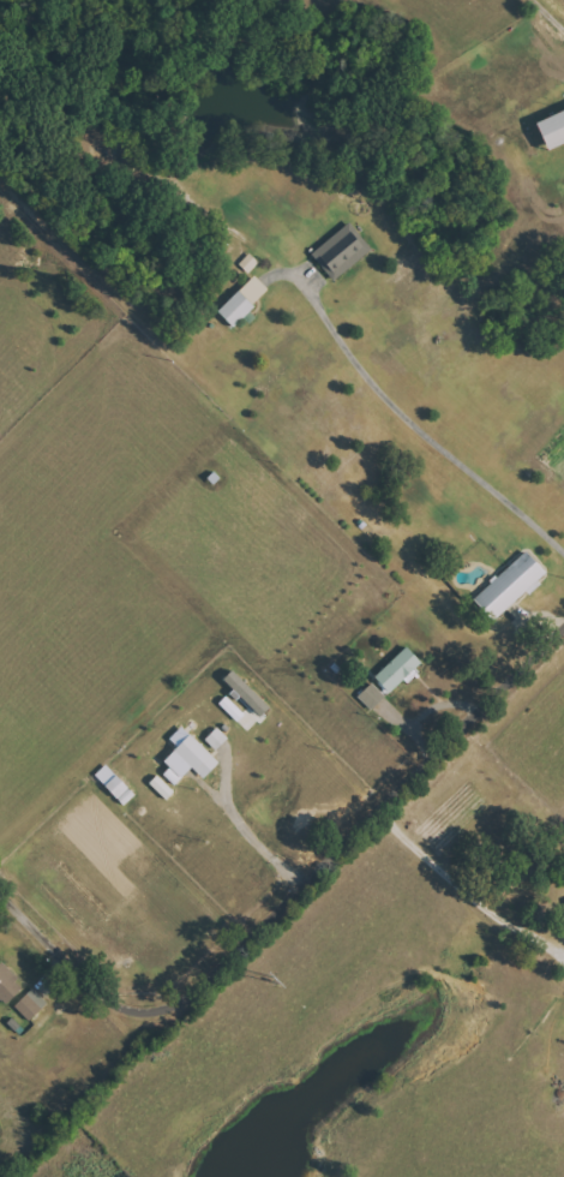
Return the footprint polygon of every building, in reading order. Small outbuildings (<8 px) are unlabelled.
[(547,151),(563,144),(563,111),(535,123),(547,151)] [(313,255),(337,281),(373,249),(349,223),(313,255)] [(259,263),(250,254),(240,266),(249,274),(259,263)] [(218,312),(232,327),(270,292),(255,277),(218,312)] [(546,574),(526,552),(473,602),(493,623),(546,574)] [(374,676),(390,693),(423,663),(407,646),(374,676)] [(219,704),(247,731),(271,708),(233,670),(223,680),(250,707),(244,713),(227,696),(219,704)] [(386,696),(373,683),(359,696),(372,709),(386,696)] [(204,779),(220,762),(182,727),(170,740),(177,747),(163,762),(170,767),(163,775),(175,786),(192,767),(204,779)] [(205,740),(216,751),(228,739),(218,728),(205,740)] [(175,792),(157,775),(149,784),(167,801),(175,792)] [(24,988),(0,962),(0,999),(5,1005),(24,988)] [(28,1023),(48,1003),(34,988),(14,1008),(28,1023)]
